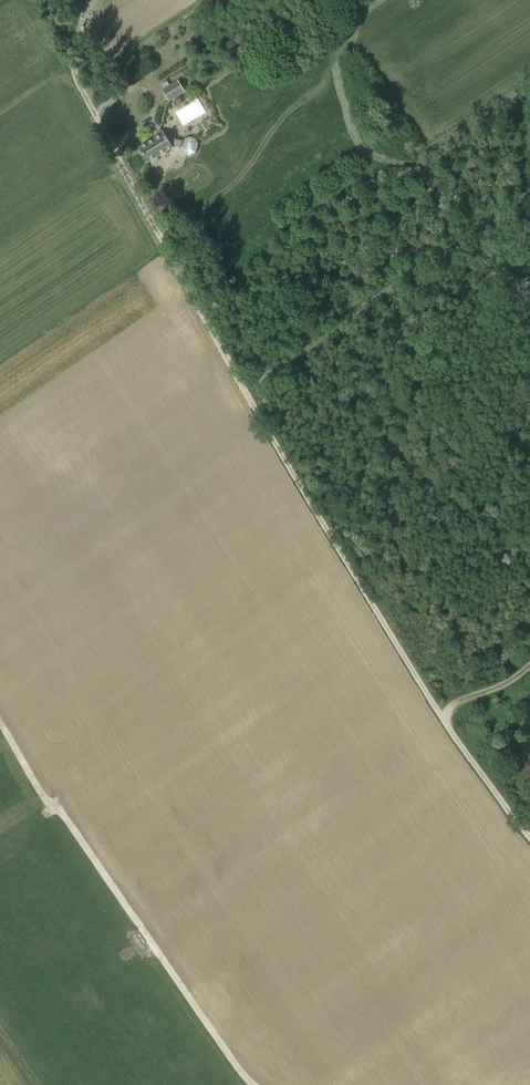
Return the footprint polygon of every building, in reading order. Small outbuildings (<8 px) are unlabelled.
[(185,92),(183,88),(178,80),(170,85),(167,80),(161,83),(164,88),(162,90),(169,102),(185,92)] [(166,136),(164,133),(163,130),(154,135),(156,138),(139,147),(148,162),(174,147),(181,148),(185,154),(191,156),(196,153),(199,143),(196,139),(189,137),(183,141),(175,139),(172,133),(166,136)]
